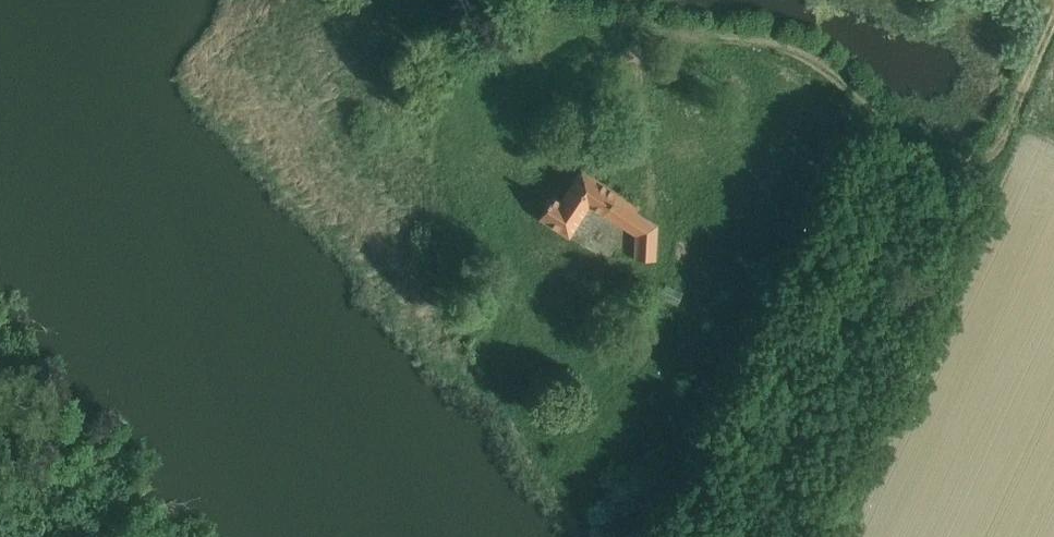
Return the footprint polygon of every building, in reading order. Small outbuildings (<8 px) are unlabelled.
[(555,195),(539,219),(570,238),(590,207),(603,215),(636,236),(634,259),(657,260),(658,225),(638,211),(641,206),(581,168),(561,199),(555,195)] [(679,241),(677,261),(687,262),(689,242),(679,241)] [(666,285),(660,297),(678,305),(684,293),(666,285)]
